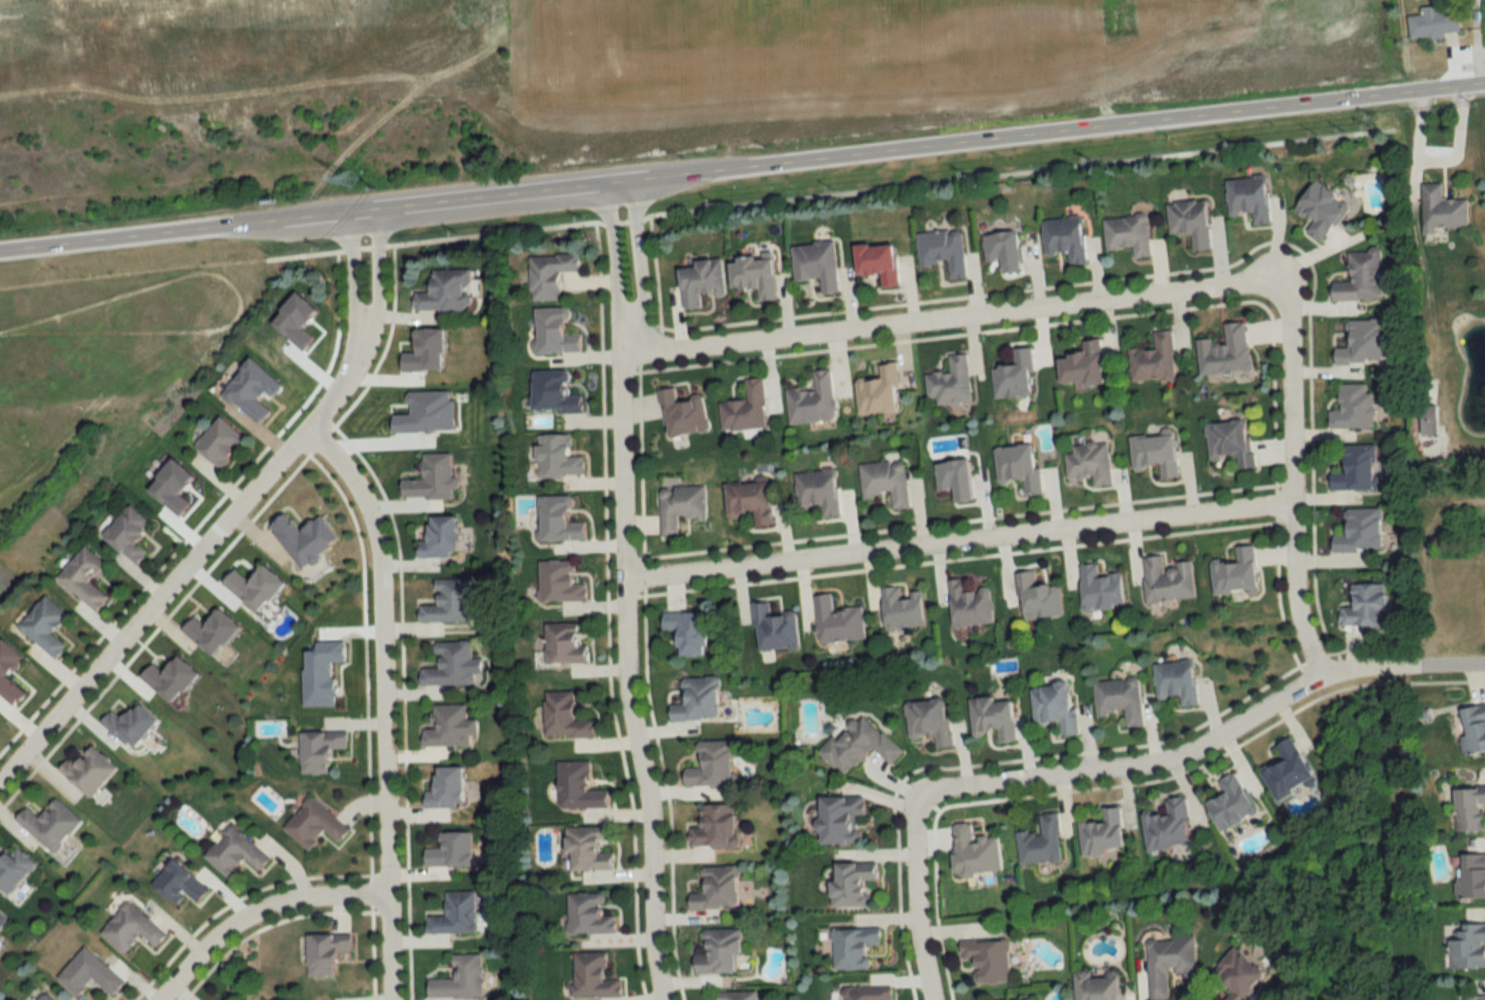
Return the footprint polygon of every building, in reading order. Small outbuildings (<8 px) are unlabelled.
[(1436,13),(1436,8),(1419,9),(1420,16),(1407,17),(1409,39),(1458,36),(1457,11),(1436,13)] [(1252,226),(1269,224),(1264,176),(1224,180),(1228,216),(1251,213),(1252,226)] [(1292,211),(1310,223),(1304,232),(1322,244),(1348,204),(1312,181),(1292,211)] [(1467,200),(1441,200),(1441,184),(1421,184),(1421,227),(1466,227),(1467,200)] [(1190,234),(1191,251),(1208,251),(1206,200),(1167,202),(1168,235),(1190,234)] [(1104,250),(1131,248),(1131,258),(1148,257),(1146,215),(1103,218),(1104,250)] [(1067,265),(1084,264),(1079,217),(1040,220),(1044,255),(1066,253),(1067,265)] [(960,230),(915,233),(918,267),(944,265),(946,280),(964,279),(960,230)] [(980,236),(984,263),(997,261),(999,274),(1020,271),(1014,230),(980,236)] [(832,242),(790,245),(793,280),(818,278),(819,294),(837,292),(832,242)] [(880,287),(896,286),(892,243),(852,246),(855,276),(879,274),(880,287)] [(1348,282),(1330,282),(1330,301),(1380,300),(1380,250),(1348,251),(1348,282)] [(528,301),(558,300),(557,272),(577,272),(577,255),(528,255),(528,301)] [(755,287),(756,301),(774,299),(771,257),(726,260),(728,289),(755,287)] [(691,261),(692,268),(677,269),(680,309),(699,308),(698,297),(722,295),(720,259),(691,261)] [(411,310),(468,311),(468,286),(469,286),(469,270),(428,269),(428,292),(411,292),(411,310)] [(565,308),(533,309),(534,353),(580,352),(579,333),(566,333),(565,308)] [(1346,320),(1346,346),(1334,346),(1334,363),(1382,362),(1381,319),(1346,320)] [(1196,339),(1199,374),(1249,371),(1246,322),(1223,324),(1224,343),(1211,344),(1211,338),(1196,339)] [(1129,381),(1173,381),(1172,330),(1153,330),(1153,348),(1128,348),(1129,381)] [(1102,381),(1098,339),(1081,340),(1082,353),(1055,355),(1057,385),(1102,381)] [(992,398),(1030,395),(1028,373),(1032,372),(1030,347),(1011,348),(1012,364),(990,366),(992,398)] [(923,373),(926,399),(935,398),(935,404),(970,401),(965,353),(946,356),(948,370),(923,373)] [(894,363),(877,364),(878,379),(854,380),(856,414),(896,412),(894,363)] [(830,369),(811,370),(812,386),(784,389),(787,424),(834,420),(830,369)] [(580,412),(580,394),(567,394),(567,370),(530,370),(529,411),(580,412)] [(718,401),(720,431),(764,428),(761,377),(744,378),(745,400),(718,401)] [(1328,428),(1373,428),(1373,392),(1365,392),(1365,384),(1338,384),(1338,411),(1328,411),(1328,428)] [(664,438),(707,430),(701,395),(675,400),(672,386),(656,389),(664,438)] [(198,446),(224,469),(250,440),(224,416),(198,446)] [(1235,469),(1250,468),(1247,420),(1205,422),(1207,458),(1235,456),(1235,469)] [(533,478),(582,475),(581,455),(569,456),(568,433),(536,435),(537,445),(531,446),(533,478)] [(1158,479),(1176,478),(1172,433),(1128,438),(1131,469),(1157,467),(1158,479)] [(1106,442),(1071,445),(1071,454),(1064,454),(1065,478),(1091,477),(1092,487),(1110,485),(1106,442)] [(992,447),(996,482),(1021,479),(1023,494),(1041,492),(1038,467),(1033,468),(1030,443),(992,447)] [(1329,480),(1330,490),(1375,489),(1374,444),(1342,445),(1342,480),(1329,480)] [(950,488),(952,502),(971,500),(966,459),(933,463),(936,490),(950,488)] [(903,460),(858,464),(861,497),(889,494),(891,510),(907,508),(903,460)] [(796,508),(820,507),(820,517),(837,517),(835,470),(794,471),(796,508)] [(724,509),(749,508),(751,527),(769,526),(767,482),(722,485),(724,509)] [(703,486),(658,486),(658,536),(675,536),(675,519),(703,519),(703,486)] [(538,541),(584,540),(583,521),(566,522),(565,508),(570,508),(570,496),(537,497),(538,541)] [(147,529),(153,522),(134,505),(107,536),(140,565),(151,552),(143,544),(152,533),(147,529)] [(1381,509),(1344,509),(1343,527),(1332,527),(1331,551),(1380,551),(1381,509)] [(453,557),(453,516),(424,516),(424,538),(416,538),(416,557),(453,557)] [(1253,545),(1234,546),(1234,562),(1210,564),(1211,594),(1254,592),(1253,545)] [(110,566),(88,547),(60,578),(99,613),(112,599),(94,583),(110,566)] [(1141,557),(1144,603),(1193,599),(1190,564),(1161,566),(1160,556),(1141,557)] [(538,602),(584,602),(584,583),(572,583),(572,560),(538,560),(538,602)] [(1078,565),(1080,610),(1122,609),(1120,574),(1095,574),(1095,564),(1078,565)] [(1060,616),(1056,583),(1033,586),(1031,570),(1014,572),(1020,621),(1060,616)] [(469,623),(469,579),(433,579),(433,605),(417,605),(417,623),(469,623)] [(947,580),(950,627),(991,624),(989,588),(965,590),(965,579),(947,580)] [(1339,607),(1339,627),(1384,627),(1384,584),(1351,584),(1351,607),(1339,607)] [(922,627),(920,592),(899,594),(899,587),(880,588),(883,630),(922,627)] [(812,596),(817,644),(863,640),(860,608),(831,610),(829,594),(812,596)] [(71,616),(48,596),(21,628),(59,660),(70,646),(55,634),(71,616)] [(794,613),(767,616),(766,603),(751,604),(755,652),(797,648),(794,613)] [(703,656),(703,612),(660,612),(660,632),(675,631),(675,656),(703,656)] [(543,664),(583,663),(582,625),(543,626),(543,664)] [(470,641),(434,641),(434,668),(418,668),(418,685),(470,685),(470,641)] [(1191,660),(1151,664),(1155,700),(1176,698),(1177,708),(1196,706),(1191,660)] [(717,720),(717,678),(681,678),(681,704),(668,704),(668,720),(717,720)] [(1092,682),(1095,716),(1123,713),(1125,729),(1142,727),(1137,678),(1092,682)] [(1032,726),(1057,723),(1059,737),(1078,735),(1075,709),(1069,710),(1066,683),(1029,687),(1032,726)] [(543,692),(543,738),(592,738),(592,720),(572,721),(571,692),(543,692)] [(967,699),(971,735),(995,733),(996,744),(1014,743),(1010,701),(991,703),(991,697),(967,699)] [(903,703),(907,739),(932,736),(934,749),(950,747),(945,698),(903,703)] [(141,748),(165,723),(145,703),(127,722),(116,711),(105,723),(131,748),(135,743),(141,748)] [(1464,737),(1459,738),(1463,756),(1484,752),(1484,704),(1459,709),(1464,737)] [(420,747),(468,747),(469,736),(475,736),(475,720),(464,720),(464,705),(432,705),(431,729),(420,729),(420,747)] [(818,751),(841,776),(871,748),(888,765),(900,753),(860,711),(818,751)] [(299,732),(299,775),(326,775),(326,750),(345,750),(345,732),(299,732)] [(1275,745),(1282,760),(1260,771),(1275,801),(1313,782),(1291,737),(1275,745)] [(683,787),(731,786),(730,741),(697,742),(697,770),(683,770),(683,787)] [(121,767),(95,748),(82,766),(73,759),(62,774),(97,799),(121,767)] [(606,791),(588,791),(588,763),(556,762),(556,809),(606,809),(606,791)] [(461,767),(432,767),(432,792),(422,792),(423,808),(461,808),(461,767)] [(1234,773),(1216,781),(1222,794),(1204,803),(1218,832),(1254,815),(1234,773)] [(1482,831),(1481,803),(1484,803),(1484,789),(1453,790),(1455,832),(1482,831)] [(306,852),(323,834),(336,846),(348,832),(309,796),(280,828),(306,852)] [(816,797),(817,844),(858,844),(857,816),(863,816),(862,796),(816,797)] [(1141,817),(1145,850),(1190,845),(1184,797),(1164,800),(1165,814),(1141,817)] [(18,821),(66,861),(71,854),(64,847),(85,821),(59,800),(43,819),(29,808),(18,821)] [(688,828),(688,848),(735,848),(735,805),(698,805),(698,828),(688,828)] [(1101,809),(1102,822),(1078,824),(1081,857),(1105,855),(1104,849),(1121,848),(1118,808),(1101,809)] [(1018,864),(1059,862),(1057,814),(1039,815),(1040,833),(1017,834),(1018,864)] [(996,836),(971,838),(969,823),(949,825),(954,877),(1000,872),(996,836)] [(233,880),(249,861),(262,873),(274,860),(235,825),(207,857),(233,880)] [(611,852),(600,852),(600,828),(564,828),(564,871),(611,871),(611,852)] [(423,866),(469,866),(469,832),(438,832),(438,848),(423,848),(423,866)] [(14,896),(40,865),(18,847),(3,865),(0,863),(0,884),(14,896)] [(1456,898),(1484,898),(1484,854),(1461,854),(1461,879),(1455,879),(1456,898)] [(181,907),(189,899),(197,907),(212,890),(178,860),(156,884),(181,907)] [(875,881),(874,863),(827,864),(828,907),(867,906),(866,881),(875,881)] [(688,910),(737,909),(736,866),(699,867),(699,893),(687,893),(688,910)] [(443,892),(443,916),(425,916),(425,934),(474,934),(474,892),(443,892)] [(602,893),(565,894),(566,934),(613,934),(613,913),(602,913),(602,893)] [(143,935),(159,948),(170,934),(130,901),(102,934),(126,955),(143,935)] [(9,919),(0,911),(0,929),(9,919)] [(1484,968),(1484,924),(1449,924),(1449,968),(1484,968)] [(692,974),(732,973),(732,955),(739,955),(739,929),(700,930),(700,951),(692,951),(692,974)] [(878,947),(879,930),(831,929),(831,970),(867,970),(867,947),(878,947)] [(350,952),(350,934),(305,935),(306,976),(333,976),(332,952),(350,952)] [(1193,938),(1146,940),(1149,999),(1167,999),(1166,971),(1180,971),(1180,978),(1195,977),(1193,938)] [(1008,983),(1007,941),(959,942),(959,967),(972,966),(972,984),(1008,983)] [(59,980),(80,997),(95,979),(116,997),(129,981),(86,947),(59,980)] [(1265,975),(1232,948),(1211,973),(1232,991),(1224,999),(1244,999),(1265,975)] [(619,997),(619,978),(604,978),(604,953),(571,953),(571,998),(619,997)] [(426,978),(426,998),(480,998),(480,955),(449,955),(449,978),(426,978)] [(1074,999),(1118,999),(1117,977),(1089,978),(1089,972),(1073,972),(1074,999)] [(889,987),(842,988),(842,999),(890,999),(889,987)] [(716,992),(716,999),(754,999),(754,992),(716,992)]
